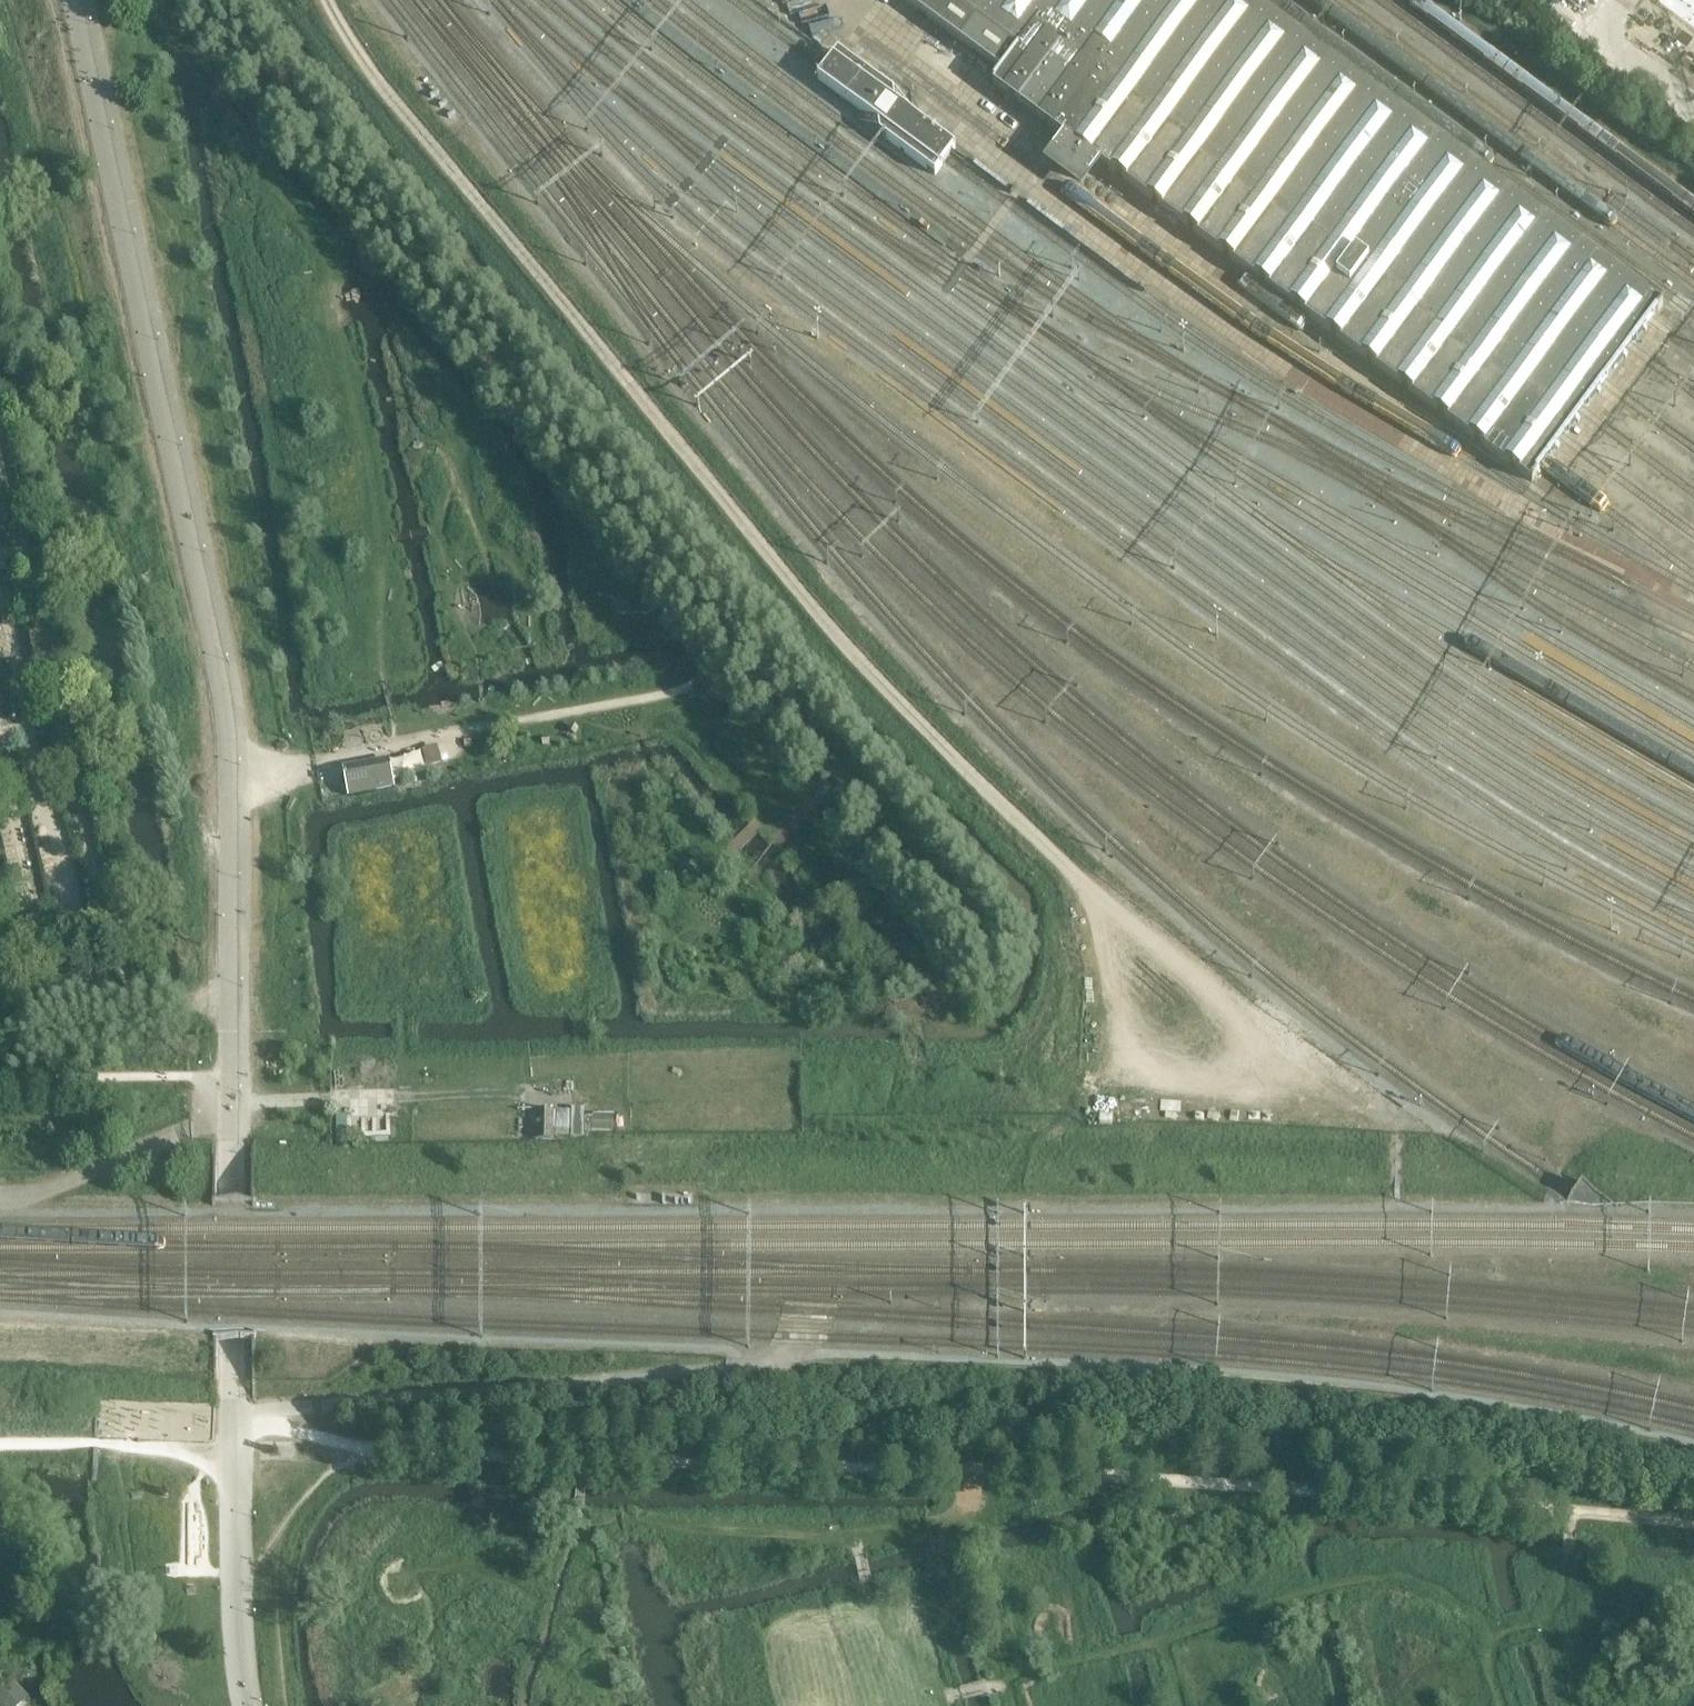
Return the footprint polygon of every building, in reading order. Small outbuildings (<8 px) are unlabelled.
[(1249,0),(925,0),(915,14),(1000,77),(994,84),(1533,482),(1546,464),(1565,438),(1585,412),(1607,383),(1633,347),(1653,320),(1663,306),(1249,0)] [(1641,20),(1644,45),(1647,45),(1648,50),(1693,84),(1693,0),(1653,0),(1643,14),(1643,20),(1641,20)] [(917,118),(915,108),(839,52),(827,68),(826,69),(819,79),(858,108),(860,118),(935,175),(945,161),(948,158),(956,148),(917,118)] [(344,772),(349,797),(395,788),(391,764),(344,772)] [(583,1136),(584,1109),(573,1109),(572,1136),(583,1136)] [(555,1140),(556,1111),(537,1110),(536,1139),(555,1140)] [(1566,1207),(1569,1209),(1596,1208),(1616,1207),(1614,1206),(1580,1184),(1574,1194),(1566,1207)] [(13,1674),(0,1689),(0,1705),(25,1705),(36,1694),(13,1674)]
